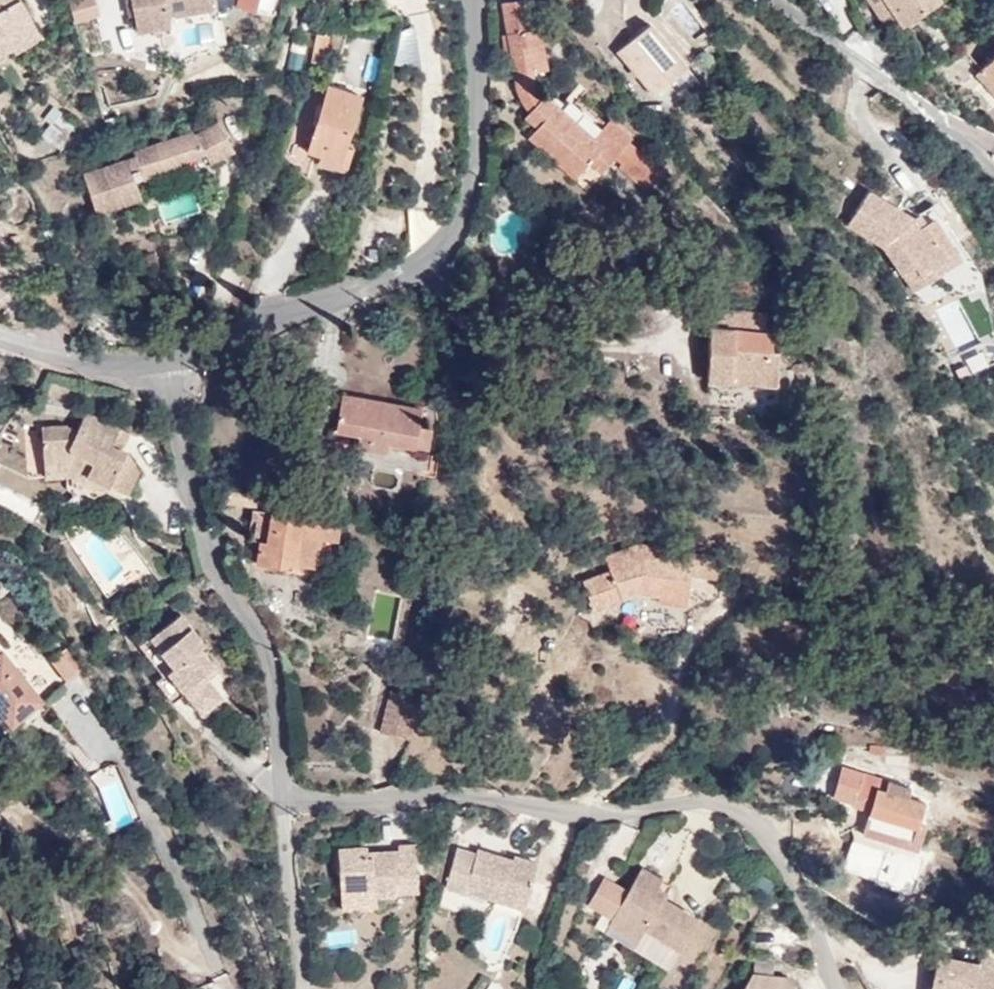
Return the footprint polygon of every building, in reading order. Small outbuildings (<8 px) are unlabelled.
[(21,0),(18,0),(0,11),(0,55),(14,47),(6,32),(31,17),(21,0)] [(18,0),(0,0),(0,11),(18,0)] [(73,25),(99,19),(94,0),(67,0),(73,25)] [(139,29),(172,23),(170,14),(211,6),(211,5),(210,0),(133,0),(139,29)] [(237,6),(256,11),(259,0),(238,0),(237,6)] [(509,33),(512,48),(506,49),(505,49),(507,61),(512,61),(515,74),(530,72),(536,71),(534,55),(543,53),(538,27),(531,28),(526,0),(513,0),(503,2),(509,33)] [(889,28),(901,19),(887,0),(870,0),(889,28)] [(901,19),(904,26),(940,1),(939,0),(887,0),(901,19)] [(39,32),(31,17),(6,32),(14,47),(39,32)] [(655,95),(687,67),(649,23),(618,52),(655,95)] [(512,48),(509,33),(503,34),(506,49),(512,48)] [(324,63),(329,36),(317,36),(312,61),(324,63)] [(546,69),(543,53),(534,55),(536,71),(546,69)] [(985,65),(993,75),(993,57),(985,65)] [(985,65),(976,74),(993,93),(993,75),(985,65)] [(530,72),(515,74),(519,93),(525,105),(531,111),(541,99),(536,91),(533,82),(530,72)] [(342,159),(346,145),(362,95),(329,85),(309,149),(322,153),(342,159)] [(541,99),(531,111),(526,116),(538,127),(530,137),(546,151),(554,141),(584,169),(591,161),(601,172),(617,155),(623,162),(620,165),(646,188),(661,170),(629,141),(632,138),(611,119),(593,139),(560,111),(561,108),(548,97),(544,101),(541,99)] [(74,121),(60,111),(35,144),(43,151),(52,142),(60,147),(74,121)] [(236,148),(220,120),(197,134),(196,131),(134,150),(136,156),(84,172),(97,209),(142,195),(138,179),(183,164),(181,158),(206,150),(212,161),(236,148)] [(554,141),(546,151),(576,178),(584,169),(554,141)] [(353,147),(346,145),(342,159),(322,153),(319,162),(346,170),(353,147)] [(919,228),(912,217),(867,190),(847,224),(883,246),(901,273),(914,265),(920,275),(948,257),(963,248),(934,203),(919,213),(926,223),(919,228)] [(919,213),(912,217),(919,228),(926,223),(919,213)] [(967,256),(963,248),(948,257),(952,265),(967,256)] [(914,265),(901,273),(913,291),(952,265),(948,257),(920,275),(914,265)] [(764,312),(714,308),(713,325),(711,325),(708,381),(777,384),(778,348),(772,348),(772,330),(764,330),(764,312)] [(343,395),(342,404),(384,410),(385,402),(343,395)] [(384,410),(342,404),(338,429),(359,432),(359,445),(389,450),(390,438),(408,441),(408,445),(427,448),(430,427),(420,426),(422,408),(385,402),(384,410)] [(110,443),(118,426),(88,412),(79,432),(66,426),(45,426),(46,475),(73,475),(72,485),(98,497),(103,489),(106,490),(109,484),(124,491),(128,493),(139,468),(126,450),(119,447),(110,443)] [(127,430),(118,426),(110,443),(119,447),(127,430)] [(120,497),(124,491),(109,484),(106,490),(120,497)] [(103,489),(98,497),(116,506),(120,497),(106,490),(103,489)] [(226,490),(226,492),(226,503),(258,505),(258,497),(258,493),(226,490)] [(338,522),(272,513),(268,540),(260,540),(257,563),(286,567),(286,564),(317,568),(321,539),(336,541),(338,522)] [(644,556),(657,558),(657,546),(638,542),(639,544),(644,556)] [(693,563),(657,558),(644,556),(639,544),(619,552),(622,560),(608,565),(610,572),(584,581),(593,607),(638,590),(659,593),(658,600),(688,603),(693,563)] [(605,558),(608,565),(622,560),(619,552),(605,558)] [(203,673),(213,665),(199,647),(203,643),(180,614),(139,645),(163,675),(156,680),(173,701),(181,695),(188,695),(200,710),(220,695),(207,678),(203,673)] [(67,680),(81,670),(65,648),(51,658),(67,680)] [(43,699),(4,650),(0,653),(0,709),(11,724),(43,699)] [(217,671),(213,665),(203,673),(207,678),(217,671)] [(380,732),(395,735),(394,724),(408,692),(391,688),(380,732)] [(394,724),(395,735),(409,739),(421,695),(408,692),(394,724)] [(111,765),(89,776),(116,829),(139,818),(111,765)] [(863,834),(917,850),(925,825),(917,823),(924,803),(886,791),(889,782),(835,765),(830,780),(842,784),(838,797),(853,802),(852,806),(869,810),(863,834)] [(364,858),(364,851),(363,845),(336,847),(338,888),(354,886),(371,886),(372,894),(392,893),(391,879),(412,878),(411,844),(396,844),(395,849),(370,850),(370,858),(364,858)] [(501,864),(503,859),(474,850),(473,854),(454,848),(441,887),(460,893),(460,890),(496,901),(498,893),(521,900),(532,864),(509,857),(508,861),(507,866),(501,864)] [(602,878),(587,904),(611,918),(608,924),(635,940),(642,927),(678,948),(694,920),(662,901),(652,894),(656,888),(660,880),(640,868),(626,892),(602,878)] [(371,886),(354,886),(355,898),(372,896),(372,894),(371,886)] [(652,894),(662,901),(666,894),(656,888),(652,894)] [(498,893),(496,901),(519,909),(521,900),(498,893)] [(642,927),(635,940),(608,924),(603,932),(666,969),(678,948),(642,927)] [(993,984),(993,961),(986,955),(978,965),(980,966),(978,973),(993,984)] [(978,973),(980,966),(978,965),(938,957),(932,988),(993,988),(993,984),(978,973)] [(778,978),(749,975),(740,988),(777,988),(778,978)] [(614,988),(635,988),(637,984),(622,976),(614,988)] [(778,978),(777,988),(789,988),(784,978),(778,978)]
